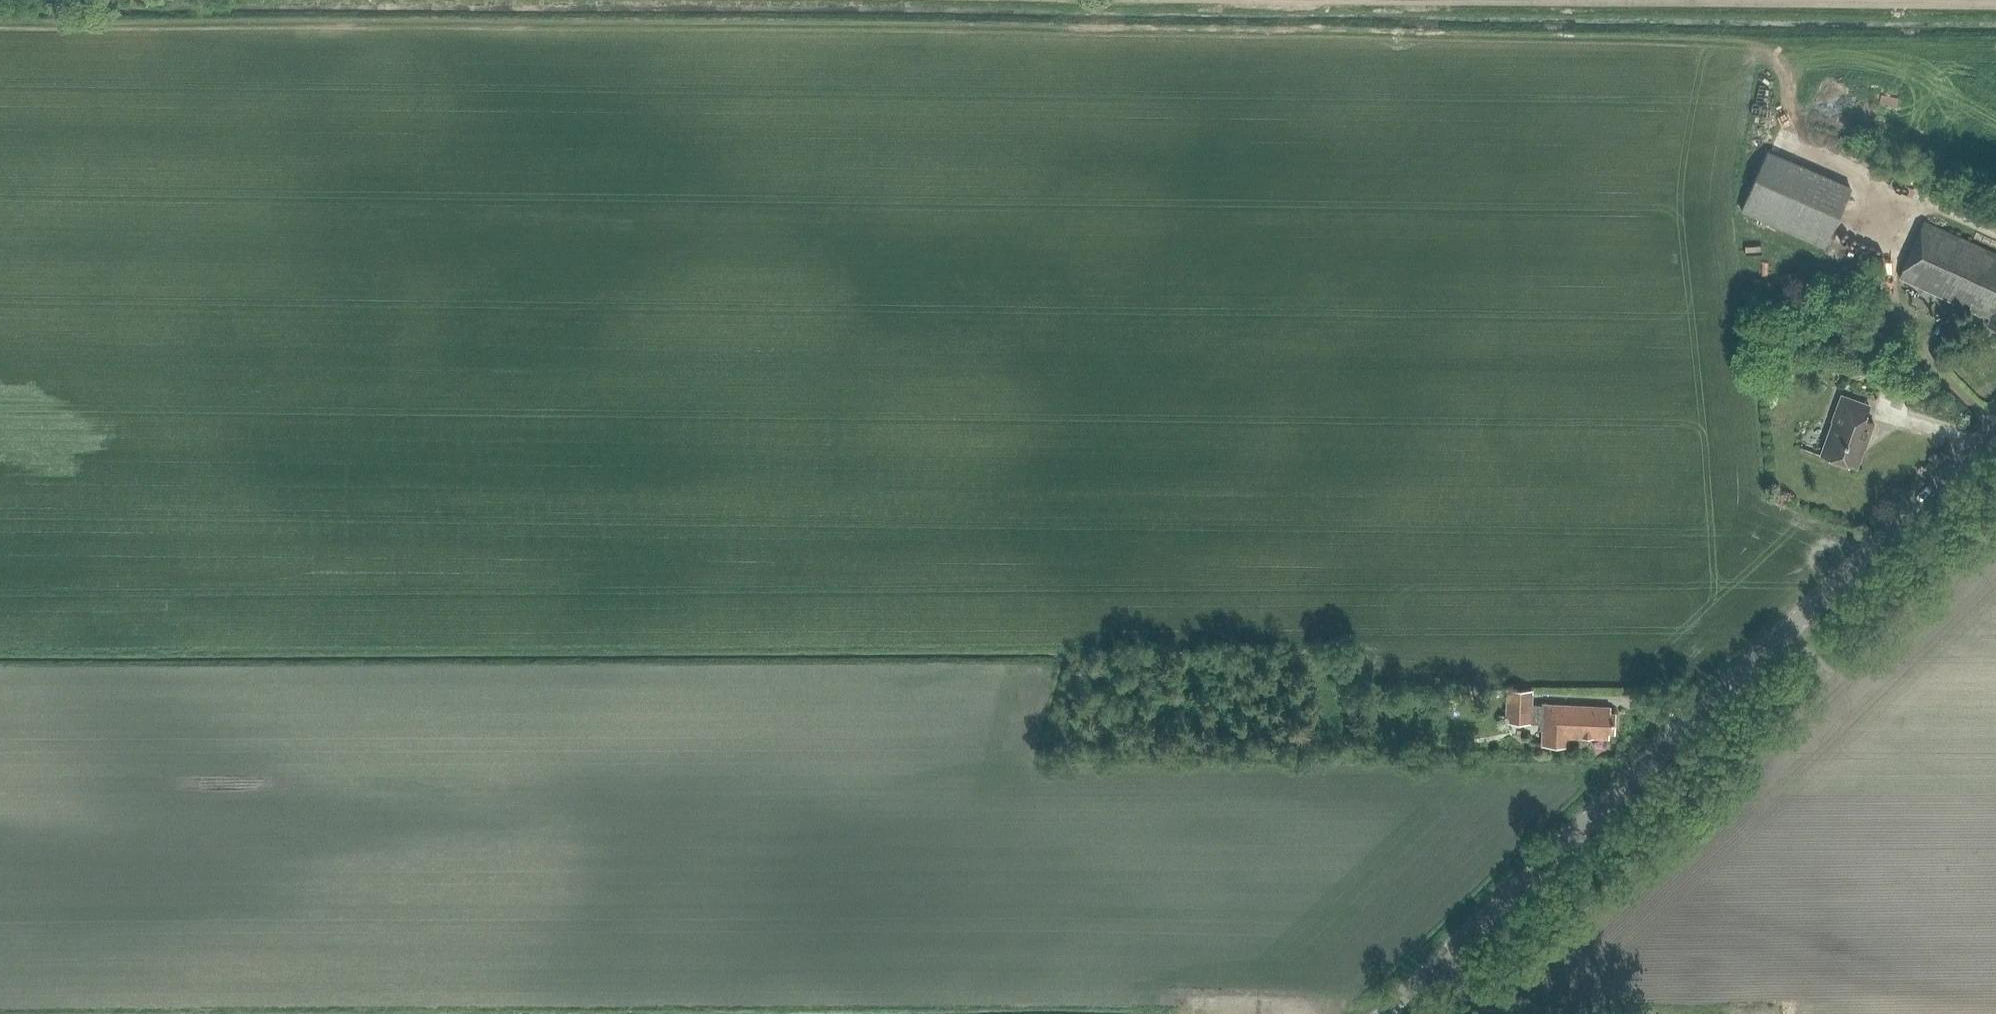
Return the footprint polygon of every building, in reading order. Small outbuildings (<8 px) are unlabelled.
[(1767,148),(1739,210),(1825,249),(1853,187),(1767,148)] [(1923,222),(1898,278),(1978,315),(1979,314),(1988,318),(1985,324),(1995,329),(1995,255),(1923,222)] [(1861,419),(1866,405),(1842,396),(1836,411),(1840,413),(1824,457),(1854,468),(1865,439),(1869,441),(1875,424),(1861,419)] [(1543,730),(1543,707),(1532,706),(1532,691),(1507,690),(1506,723),(1540,724),(1540,730),(1543,730)] [(1462,711),(1462,710),(1462,709),(1462,708),(1461,707),(1461,706),(1460,706),(1460,705),(1459,705),(1459,704),(1458,704),(1457,704),(1456,703),(1455,703),(1454,703),(1453,704),(1452,704),(1451,704),(1451,705),(1450,705),(1450,706),(1449,706),(1449,707),(1448,707),(1448,708),(1448,709),(1448,710),(1447,711),(1448,712),(1448,713),(1448,714),(1449,715),(1450,716),(1451,717),(1452,717),(1453,718),(1454,718),(1455,718),(1456,718),(1457,718),(1458,718),(1458,717),(1459,717),(1459,716),(1460,716),(1460,715),(1461,715),(1461,714),(1462,714),(1462,713),(1462,712),(1462,711)] [(1613,732),(1614,714),(1609,714),(1609,709),(1543,706),(1543,707),(1543,730),(1542,745),(1568,746),(1568,739),(1579,739),(1579,737),(1608,738),(1608,732),(1613,732)]
